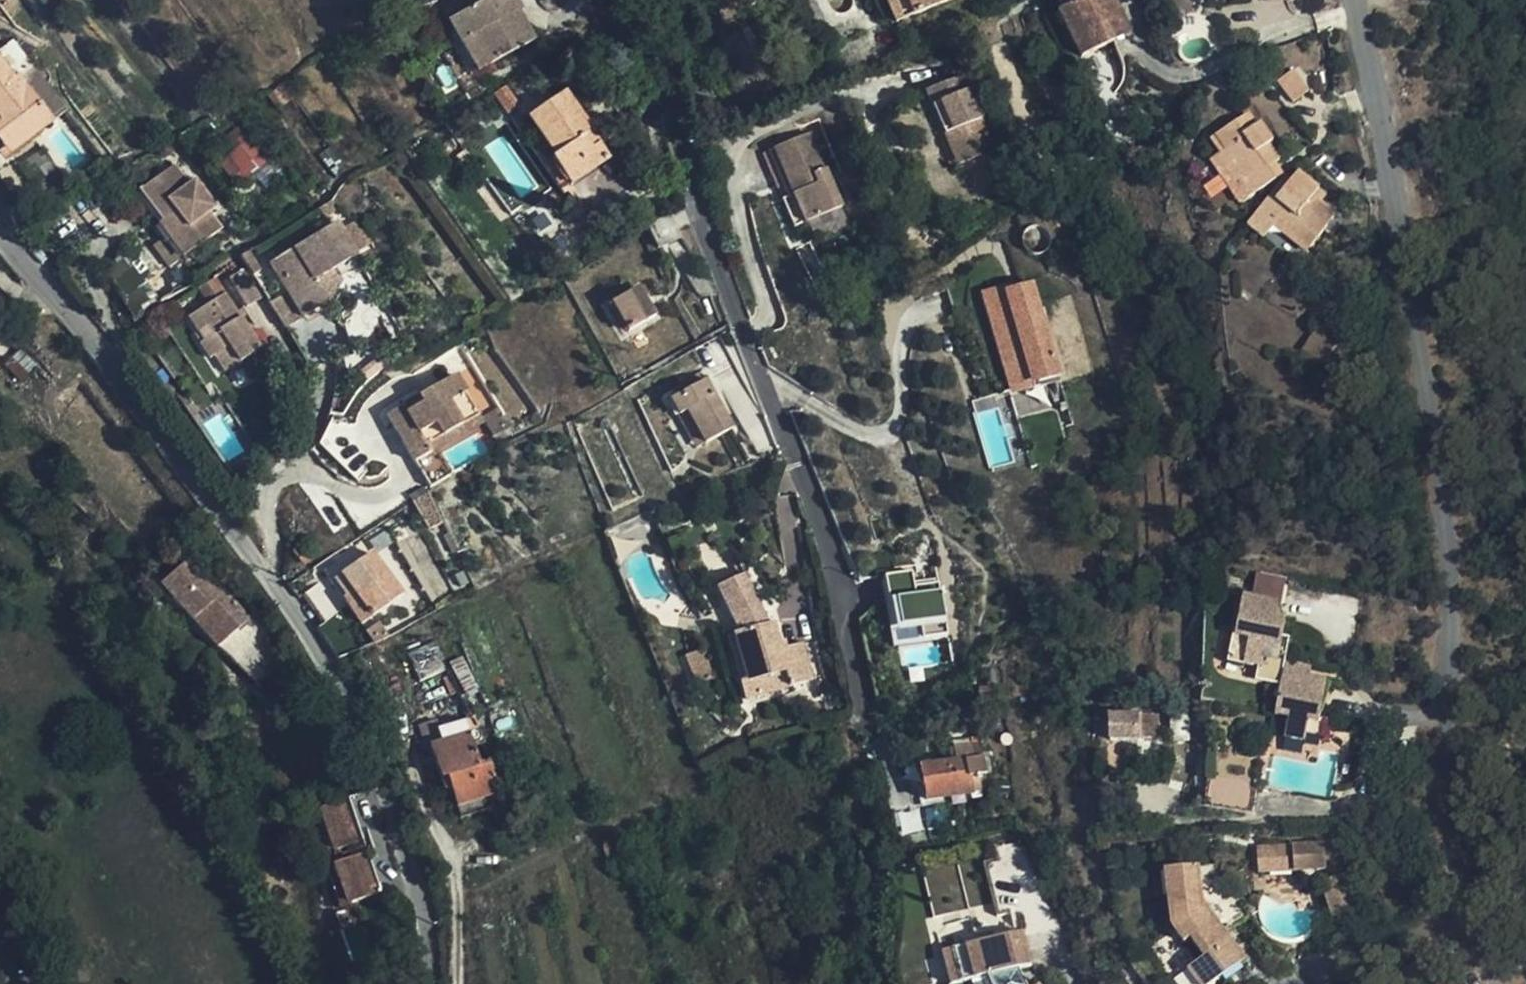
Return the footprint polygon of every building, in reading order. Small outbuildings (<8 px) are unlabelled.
[(534,38),(517,10),(522,7),(518,0),(483,0),(484,1),(448,20),(478,71),(534,38)] [(912,13),(907,0),(884,0),(894,22),(912,13)] [(912,13),(944,0),(907,0),(912,13)] [(1107,42),(1096,19),(1113,11),(1108,0),(1074,0),(1050,11),(1074,60),(1107,42)] [(1107,42),(1122,34),(1124,33),(1123,31),(1113,11),(1096,19),(1107,42)] [(53,119),(66,109),(12,39),(0,48),(0,62),(15,79),(18,76),(53,119)] [(53,119),(18,76),(15,79),(0,62),(0,143),(9,154),(53,119)] [(1295,68),(1278,78),(1292,100),(1308,90),(1295,68)] [(958,75),(934,84),(968,159),(987,152),(958,75)] [(968,159),(934,84),(922,89),(939,134),(946,131),(959,162),(968,159)] [(517,104),(505,88),(494,94),(505,111),(517,104)] [(601,143),(566,91),(528,116),(555,156),(551,159),(568,184),(607,157),(599,145),(601,143)] [(1217,158),(1236,185),(1240,183),(1249,196),(1276,178),(1269,167),(1276,163),(1279,160),(1268,145),(1272,141),(1260,123),(1256,126),(1249,114),(1217,135),(1227,151),(1217,158)] [(231,181),(266,162),(246,124),(211,143),(231,181)] [(768,143),(798,218),(834,204),(804,129),(768,143)] [(946,131),(939,134),(951,165),(959,162),(946,131)] [(786,223),(798,218),(768,143),(761,145),(779,190),(774,193),(786,223)] [(334,178),(347,167),(330,146),(318,154),(334,178)] [(1282,174),(1276,163),(1269,167),(1276,178),(1282,174)] [(182,233),(194,249),(222,227),(210,211),(216,206),(195,179),(189,184),(173,164),(138,191),(163,223),(176,213),(188,227),(182,233)] [(1318,189),(1298,173),(1292,182),(1285,177),(1260,208),(1276,220),(1310,247),(1335,215),(1321,203),(1312,196),(1318,189)] [(311,196),(321,187),(312,176),(301,185),(311,196)] [(1240,183),(1236,185),(1231,189),(1240,202),(1249,196),(1240,183)] [(1326,196),(1318,189),(1312,196),(1321,203),(1326,196)] [(1260,208),(1248,222),(1264,236),(1272,226),(1276,220),(1260,208)] [(182,258),(194,249),(182,233),(188,227),(176,213),(163,223),(159,226),(182,258)] [(659,248),(681,236),(669,214),(647,224),(659,248)] [(1276,220),(1272,226),(1305,253),(1310,247),(1276,220)] [(303,316),(329,301),(317,279),(338,266),(358,254),(338,221),(272,261),(303,316)] [(362,262),(358,254),(338,266),(342,273),(362,262)] [(132,313),(155,300),(128,255),(105,269),(132,313)] [(317,279),(329,301),(345,279),(342,273),(338,266),(317,279)] [(1036,275),(982,290),(1008,389),(1062,375),(1036,275)] [(628,331),(655,315),(639,287),(611,302),(628,331)] [(210,355),(213,353),(228,344),(239,360),(261,347),(225,288),(188,312),(203,336),(199,339),(210,355)] [(1323,362),(1338,340),(1318,327),(1303,349),(1323,362)] [(228,344),(213,353),(224,370),(239,360),(228,344)] [(36,365),(20,348),(5,363),(21,381),(36,365)] [(403,406),(387,416),(409,454),(425,444),(430,452),(414,462),(429,486),(449,475),(434,449),(447,441),(442,434),(479,412),(456,374),(418,397),(422,403),(407,412),(403,406)] [(687,411),(704,443),(732,427),(705,380),(669,400),(678,416),(687,411)] [(418,397),(403,406),(407,412),(422,403),(418,397)] [(694,448),(704,443),(687,411),(678,416),(694,448)] [(479,412),(442,434),(447,441),(484,420),(479,412)] [(425,444),(409,454),(414,462),(430,452),(425,444)] [(427,492),(414,499),(429,527),(442,520),(427,492)] [(192,555),(205,570),(217,558),(194,532),(180,544),(190,557),(192,555)] [(304,563),(318,550),(307,535),(292,547),(304,563)] [(353,590),(371,615),(400,593),(371,552),(336,578),(347,594),(353,590)] [(248,617),(205,570),(192,555),(190,557),(160,584),(192,619),(202,610),(227,636),(248,617)] [(913,584),(912,571),(885,574),(891,641),(947,637),(942,582),(913,584)] [(321,623),(349,606),(343,597),(328,576),(302,594),(321,623)] [(741,631),(737,632),(751,680),(739,683),(744,698),(812,679),(802,643),(780,649),(773,623),(769,623),(750,576),(723,586),(741,631)] [(343,597),(349,606),(362,622),(371,615),(353,590),(347,594),(343,597)] [(1279,619),(1281,604),(1243,598),(1232,661),(1258,667),(1256,681),(1281,686),(1276,715),(1290,718),(1286,738),(1306,742),(1310,721),(1319,722),(1326,681),(1303,677),(1305,668),(1285,665),(1288,649),(1280,646),(1285,620),(1279,619)] [(217,645),(227,636),(202,610),(192,619),(217,645)] [(751,680),(737,632),(725,636),(739,683),(751,680)] [(1109,739),(1140,738),(1138,714),(1108,716),(1109,739)] [(441,780),(447,777),(479,768),(462,720),(437,728),(440,736),(442,742),(430,746),(441,780)] [(421,742),(440,736),(437,728),(436,721),(417,726),(421,742)] [(956,760),(974,757),(971,741),(953,744),(956,760)] [(981,756),(974,757),(956,760),(920,767),(926,800),(981,790),(978,775),(985,773),(981,756)] [(447,777),(456,805),(498,792),(489,765),(479,768),(447,777)] [(1205,806),(1253,815),(1259,784),(1210,776),(1205,806)] [(498,792),(456,805),(460,817),(502,804),(498,792)] [(379,894),(346,796),(319,805),(335,851),(350,846),(354,857),(336,863),(350,904),(379,894)] [(1291,846),(1294,870),(1327,867),(1325,843),(1291,846)] [(1261,873),(1294,870),(1291,846),(1259,849),(1261,873)] [(924,872),(936,915),(967,906),(956,863),(924,872)] [(1225,934),(1247,918),(1229,895),(1219,867),(1201,869),(1203,905),(1172,929),(1172,930),(1175,934),(1130,966),(1142,983),(1172,983),(1187,974),(1194,983),(1220,983),(1221,983),(1222,983),(1229,983),(1242,975),(1239,971),(1246,966),(1225,934)] [(1203,905),(1201,869),(1167,872),(1172,929),(1203,905)] [(1332,880),(1335,890),(1351,885),(1347,875),(1332,880)] [(1351,885),(1335,890),(1327,892),(1334,918),(1358,910),(1351,885)] [(986,970),(1017,963),(1027,960),(1019,928),(940,946),(948,980),(942,981),(943,983),(992,983),(986,970)] [(1023,977),(1017,963),(986,970),(992,983),(1009,983),(1023,977)] [(1187,974),(1172,983),(1194,983),(1187,974)]
